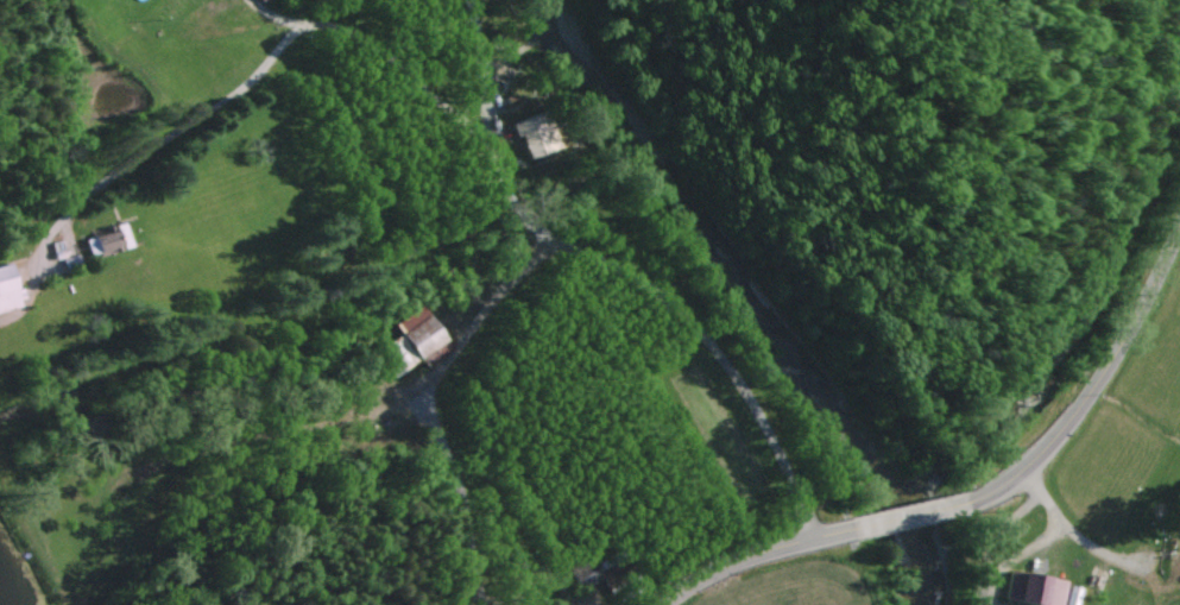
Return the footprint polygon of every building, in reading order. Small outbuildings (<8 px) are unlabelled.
[(557,151),(545,114),(508,125),(512,139),(518,137),(525,160),(557,151)] [(128,247),(121,227),(83,241),(90,260),(128,247)] [(20,306),(9,264),(0,267),(0,311),(20,306)] [(423,371),(450,345),(411,304),(387,328),(395,337),(380,352),(399,372),(412,360),(423,371)] [(1104,591),(1108,572),(1091,569),(1087,588),(1104,591)] [(1028,604),(1062,604),(1066,582),(1009,572),(1004,601),(1028,604)]
